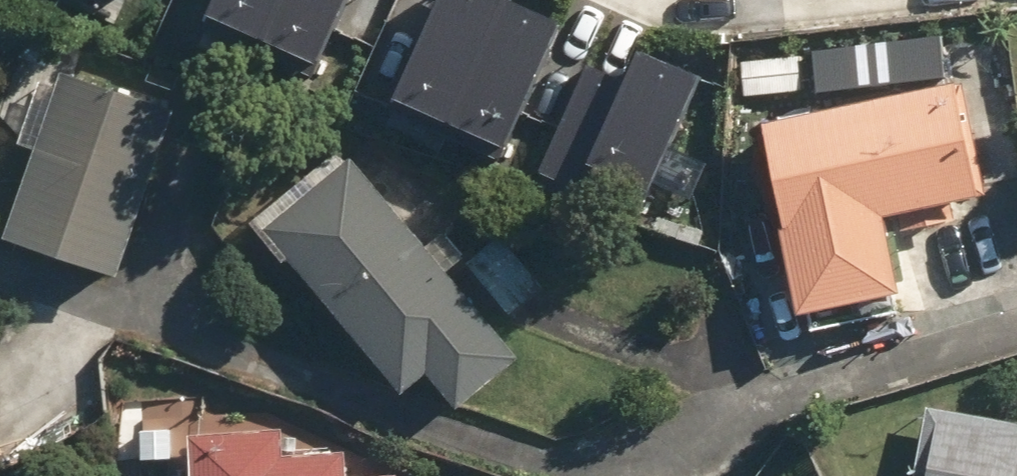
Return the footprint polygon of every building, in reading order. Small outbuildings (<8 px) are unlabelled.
[(322,61),(348,0),(208,0),(203,10),(322,61)] [(498,138),(548,23),(494,0),(417,0),(379,87),(498,138)] [(199,71),(75,30),(10,229),(134,270),(199,71)] [(571,167),(646,195),(692,74),(617,46),(571,167)] [(979,81),(774,117),(806,301),(925,280),(912,208),(998,192),(979,81)] [(448,223),(437,232),(365,146),(319,184),(330,197),(283,236),(407,385),(430,366),(467,410),(537,352),(464,264),(475,255),(448,223)] [(945,414),(937,475),(1016,475),(1016,414),(946,405),(945,414)] [(187,415),(187,475),(411,475),(411,469),(356,469),(356,447),(301,446),(301,416),(187,415)]
